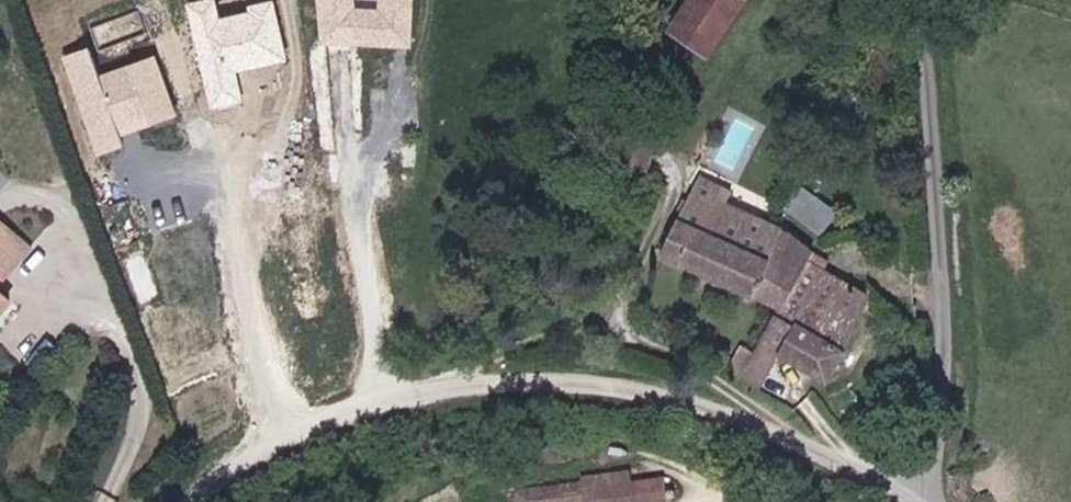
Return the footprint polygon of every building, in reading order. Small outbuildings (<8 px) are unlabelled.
[(186,4),(211,110),(244,102),(237,76),(290,64),(275,0),(264,0),(247,4),(248,10),(219,17),(215,0),(203,0),(186,4)] [(413,0),(376,0),(376,10),(354,9),(353,0),(316,0),(319,47),(411,50),(413,0)] [(759,7),(750,0),(693,0),(678,20),(723,55),(759,7)] [(87,49),(64,57),(97,152),(120,144),(118,137),(178,117),(158,58),(98,78),(87,49)] [(771,309),(752,350),(736,343),(726,364),(724,368),(742,373),(765,387),(781,355),(819,372),(862,284),(815,260),(821,243),(806,235),(757,214),(731,205),(719,201),(713,211),(704,206),(714,188),(692,177),(685,191),(651,248),(745,296),(771,309)] [(516,492),(517,501),(664,501),(662,478),(629,481),(628,472),(579,477),(580,487),(545,490),(545,489),(516,492)]
